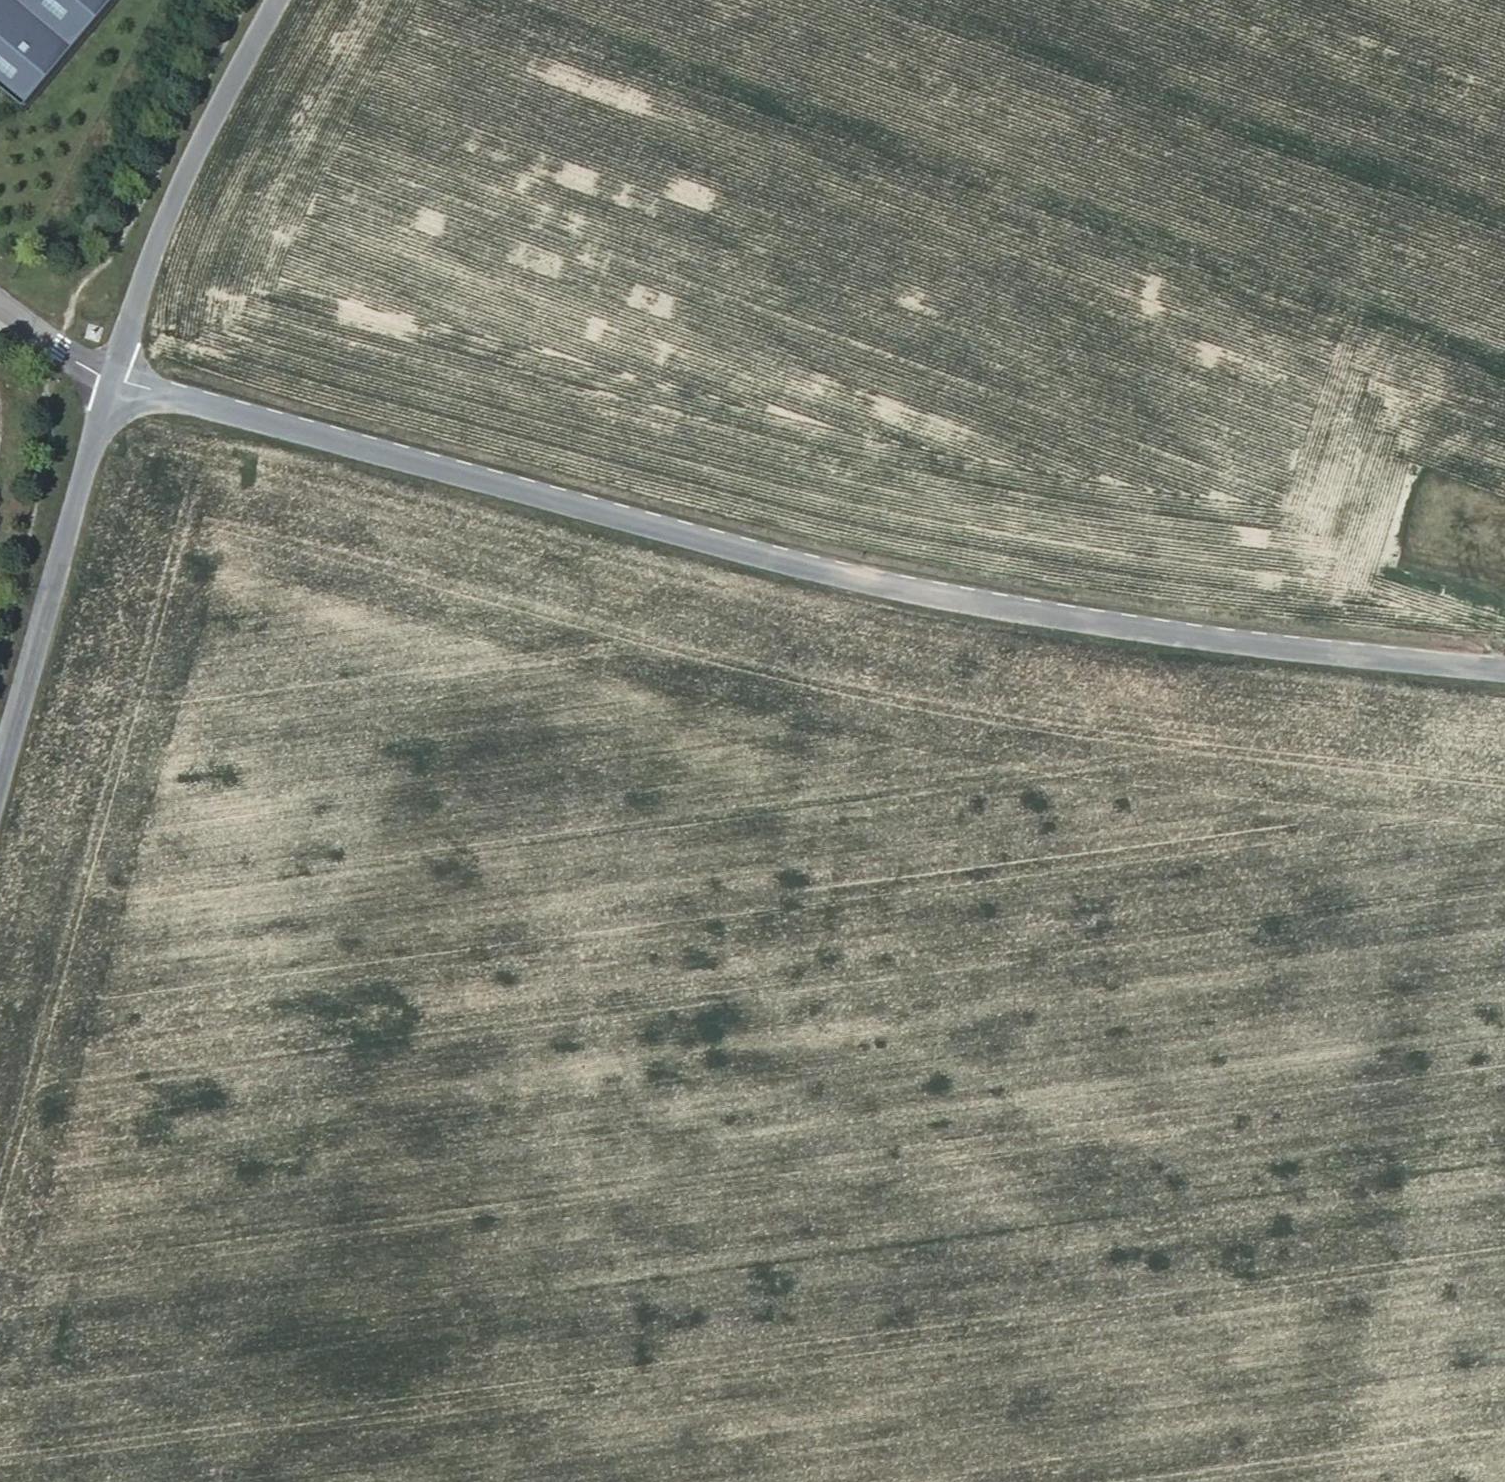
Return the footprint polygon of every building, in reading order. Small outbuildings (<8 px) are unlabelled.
[(24,111),(116,0),(0,0),(0,91),(24,111)]
